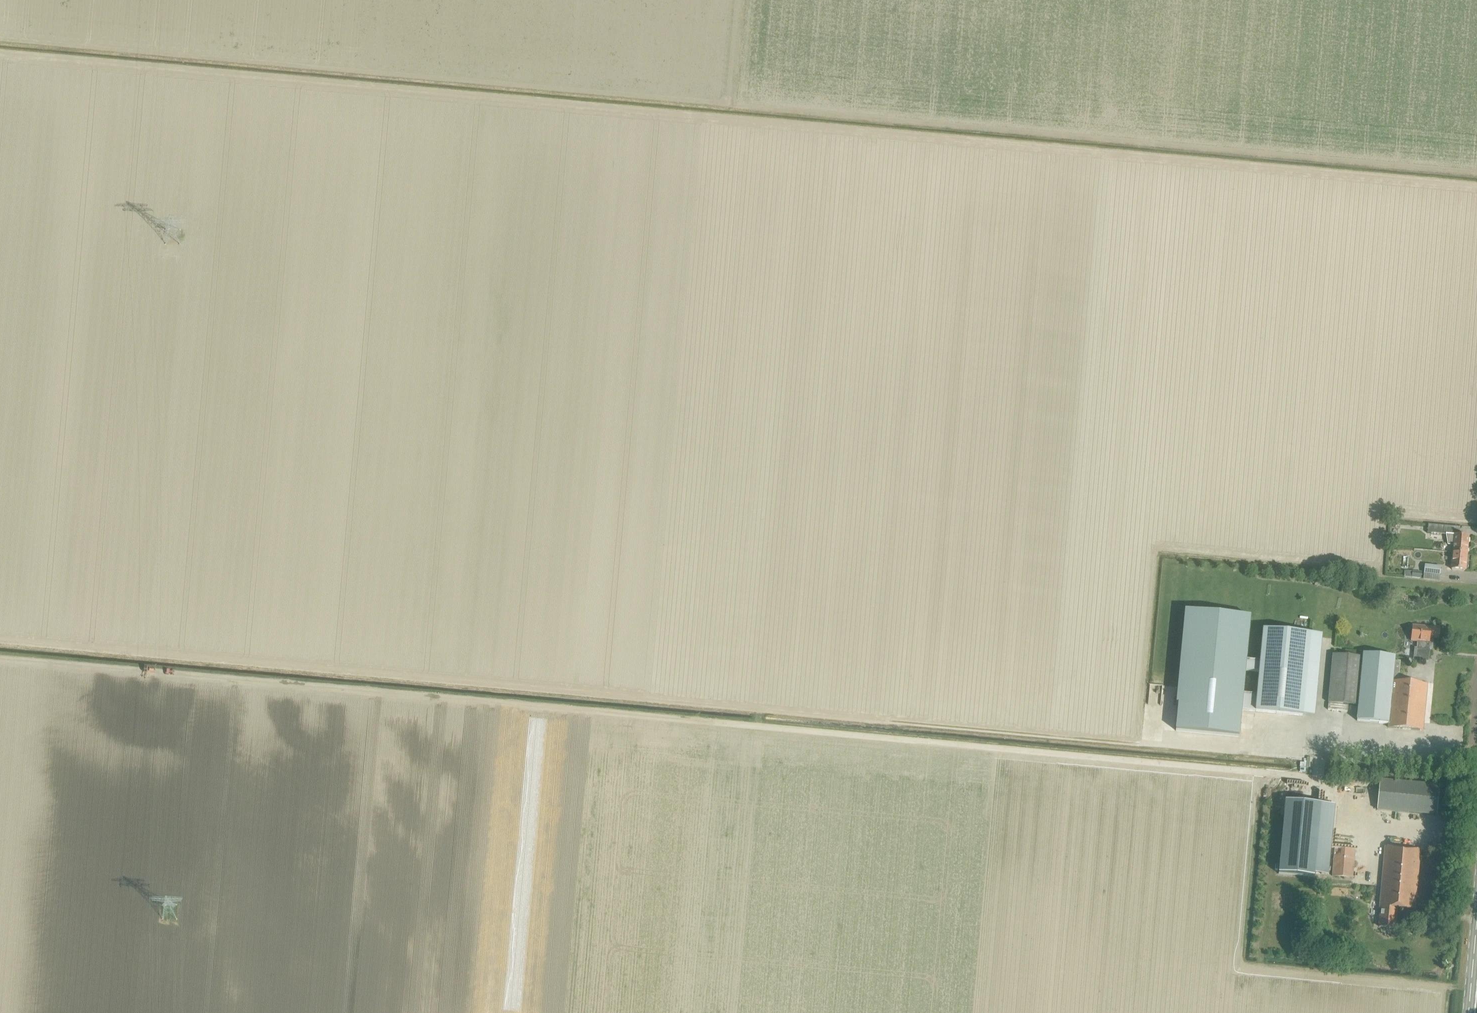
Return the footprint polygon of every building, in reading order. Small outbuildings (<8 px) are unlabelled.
[(1427,523),(1427,532),(1443,533),(1443,525),(1427,523)] [(1466,553),(1468,535),(1445,533),(1445,535),(1447,535),(1449,543),(1453,544),(1453,551),(1466,553)] [(1465,570),(1466,553),(1453,551),(1451,568),(1465,570)] [(1438,580),(1439,574),(1440,565),(1424,563),(1423,573),(1423,579),(1438,580)] [(1243,669),(1259,671),(1260,660),(1244,658),(1248,610),(1184,604),(1173,730),(1238,736),(1240,709),(1255,711),(1257,694),(1241,693),(1243,669)] [(1438,637),(1439,628),(1412,625),(1411,641),(1416,641),(1416,647),(1414,647),(1413,660),(1428,661),(1429,650),(1432,647),(1433,641),(1429,641),(1429,636),(1438,637)] [(1257,694),(1255,711),(1302,715),(1310,635),(1263,631),(1260,660),(1259,671),(1257,694)] [(1363,654),(1344,652),(1344,655),(1333,654),(1328,702),(1358,705),(1357,720),(1388,723),(1388,727),(1422,730),(1427,684),(1398,681),(1400,661),(1394,660),(1395,656),(1363,653),(1363,654)] [(1316,774),(1318,755),(1311,754),(1309,773),(1316,774)] [(1435,815),(1438,784),(1379,779),(1376,809),(1435,815)] [(1354,797),(1355,789),(1340,787),(1339,794),(1354,797)] [(1313,877),(1320,804),(1285,801),(1278,874),(1313,877)] [(1396,908),(1414,910),(1419,849),(1385,846),(1379,909),(1380,909),(1379,926),(1395,928),(1396,908)] [(1352,877),(1354,851),(1334,849),(1331,875),(1352,877)]
